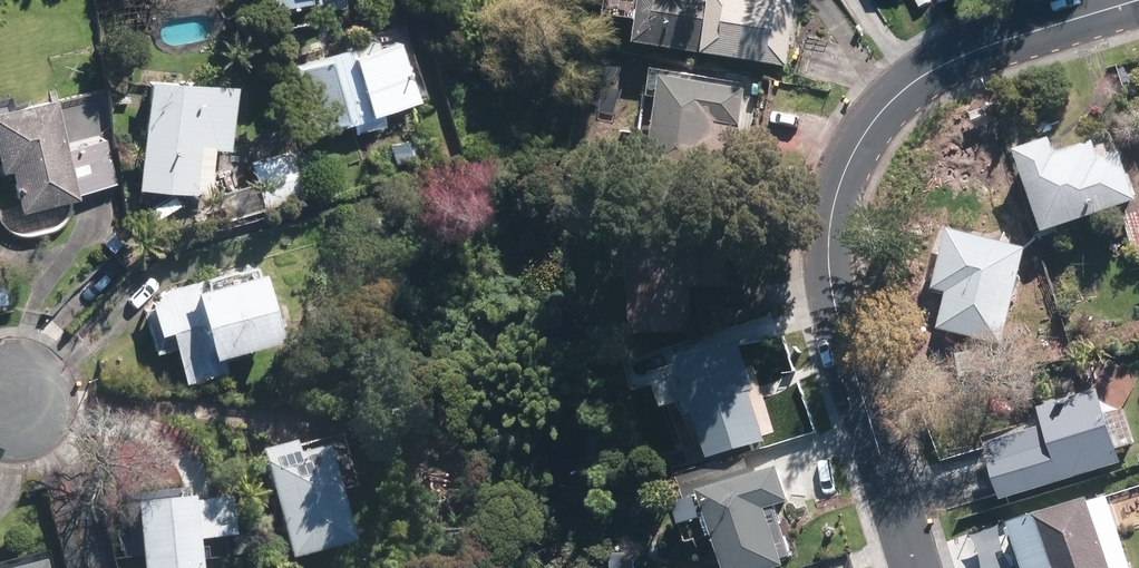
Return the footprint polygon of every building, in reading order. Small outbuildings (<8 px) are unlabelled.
[(790,8),(717,0),(641,0),(635,50),(784,67),(790,8)] [(403,22),(301,56),(323,122),(425,88),(403,22)] [(220,92),(141,87),(133,188),(186,191),(189,141),(217,143),(220,92)] [(752,99),(659,89),(650,173),(701,178),(702,165),(744,169),(752,99)] [(0,116),(0,163),(6,162),(18,208),(63,196),(61,189),(97,180),(89,147),(53,156),(40,106),(0,116)] [(1043,150),(1015,160),(1040,231),(1124,202),(1110,163),(1091,170),(1084,149),(1047,162),(1043,150)] [(1012,255),(948,242),(942,273),(949,275),(937,331),(994,342),(1012,255)] [(720,257),(626,264),(632,332),(686,327),(683,287),(722,284),(720,257)] [(257,282),(148,312),(158,348),(169,345),(178,376),(213,366),(207,345),(269,328),(257,282)] [(728,353),(676,369),(704,456),(756,440),(728,353)] [(1046,446),(986,465),(996,498),(1113,463),(1093,398),(1036,416),(1046,446)] [(333,544),(309,455),(256,470),(281,558),(333,544)] [(700,500),(724,567),(759,567),(794,556),(767,477),(700,500)] [(129,513),(136,567),(185,567),(177,507),(129,513)] [(1008,530),(1020,567),(1102,567),(1083,507),(1008,530)]
